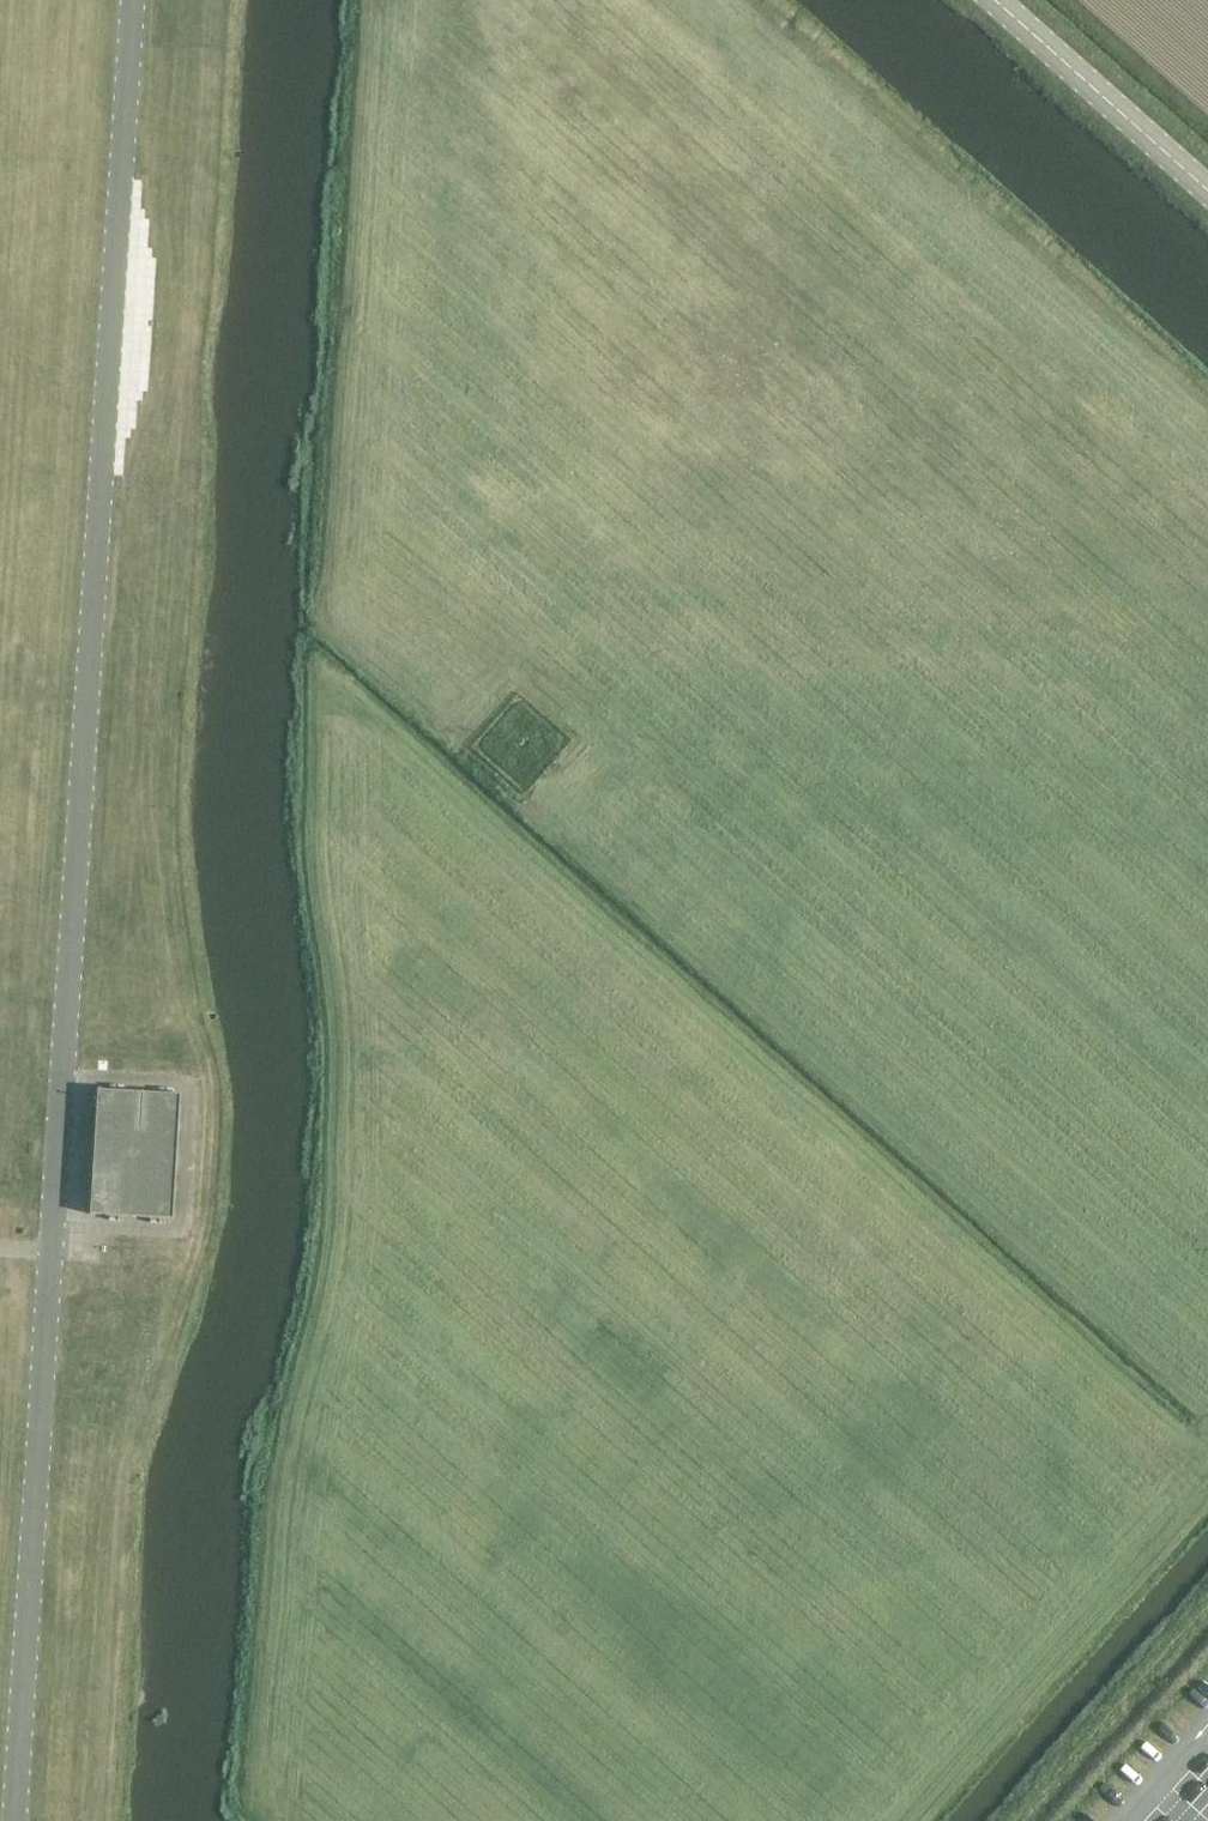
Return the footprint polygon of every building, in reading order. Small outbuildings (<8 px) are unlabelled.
[(189,1096),(103,1090),(88,1218),(180,1229),(189,1096)]
